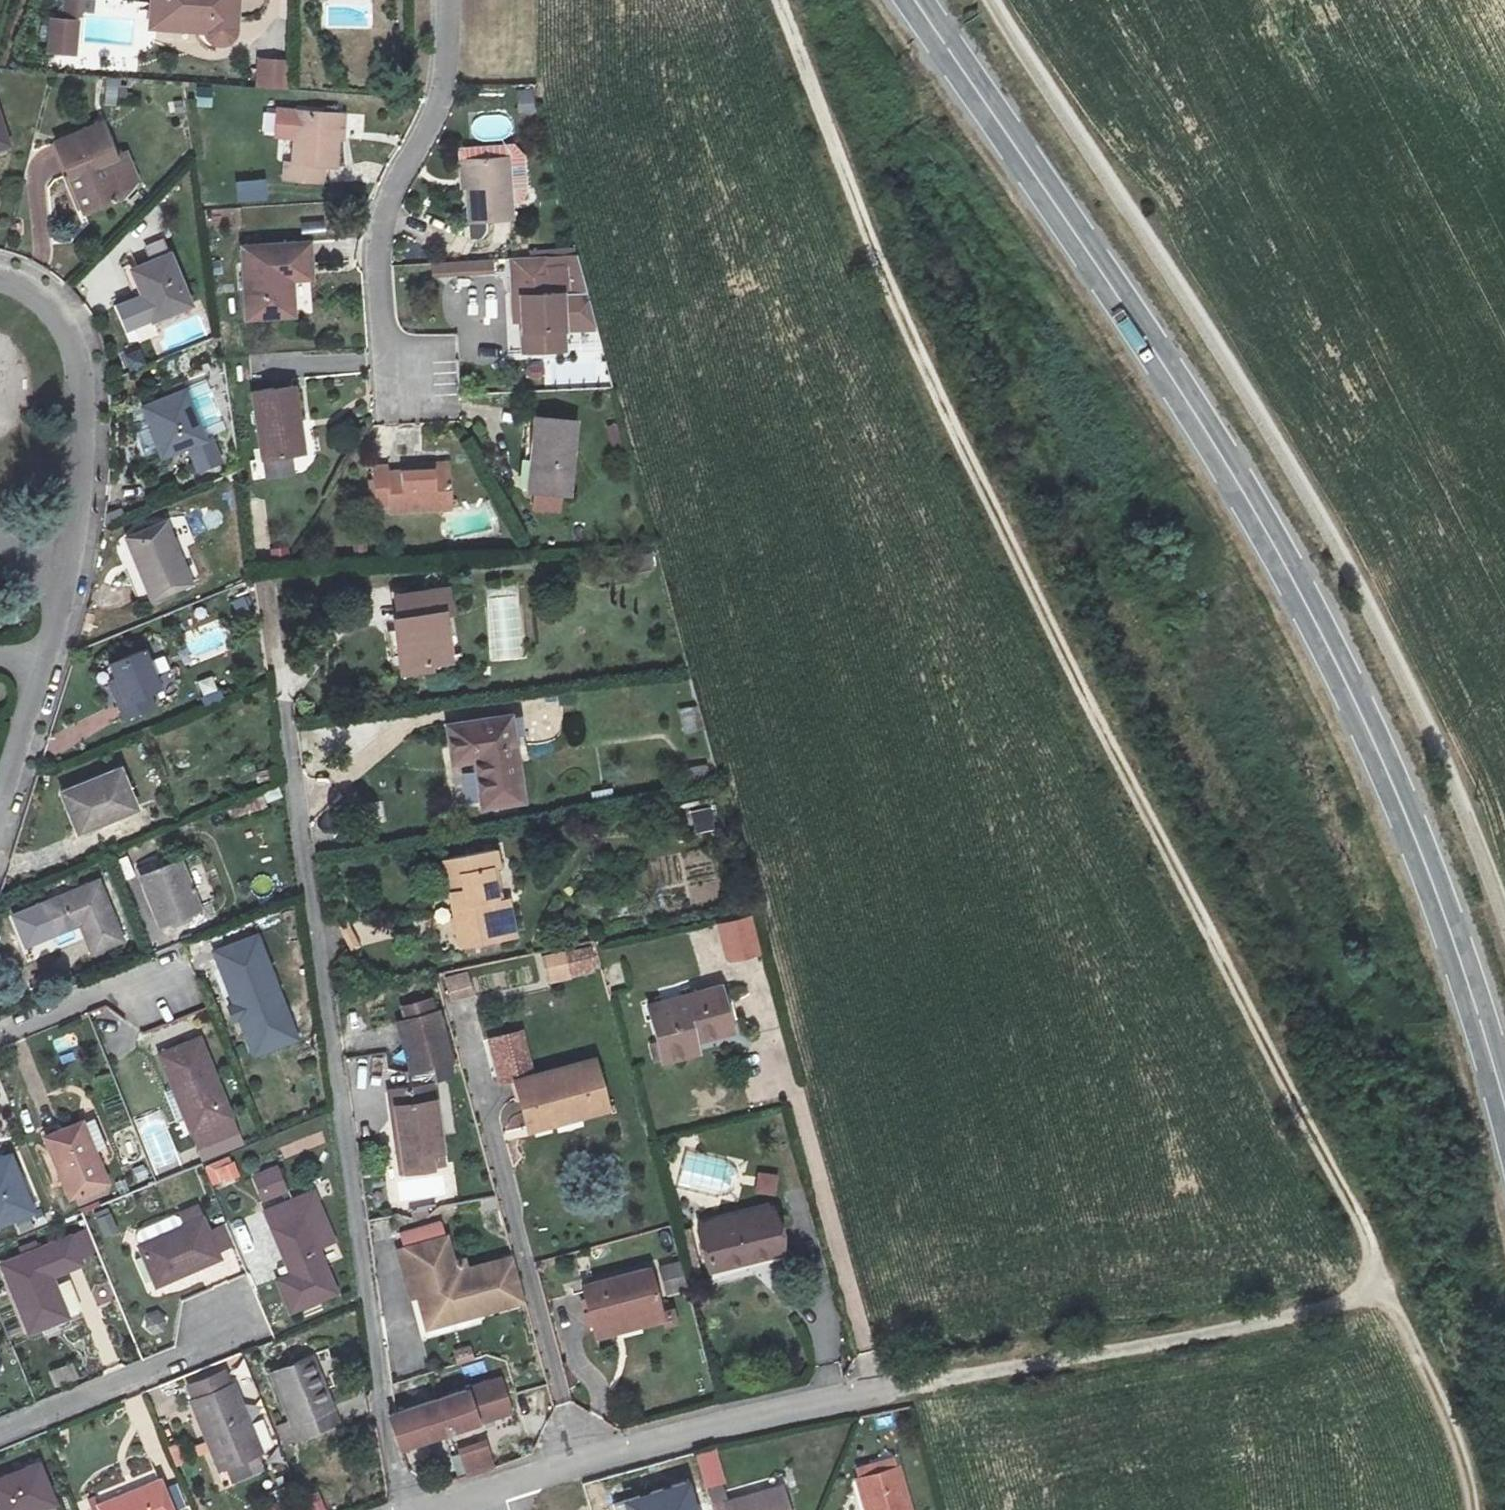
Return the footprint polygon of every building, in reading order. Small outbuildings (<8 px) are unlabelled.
[(61,17),(78,17),(80,0),(62,0),(61,17)] [(203,34),(203,37),(204,39),(207,43),(211,45),(216,44),(221,43),(224,41),(227,37),(229,32),(232,0),(150,0),(148,19),(203,23),(203,34)] [(147,30),(203,34),(203,23),(148,19),(147,30)] [(256,87),(282,90),(286,61),(259,57),(256,87)] [(120,85),(110,84),(108,98),(119,99),(120,85)] [(337,115),(294,111),(275,109),(273,139),(292,140),(290,165),(283,164),(281,181),(317,184),(318,169),(333,170),(337,115)] [(10,146),(0,115),(0,149),(10,146)] [(101,123),(55,141),(68,174),(73,172),(76,180),(71,181),(83,211),(120,197),(138,183),(126,151),(114,156),(101,123)] [(513,217),(512,201),(522,201),(526,186),(524,155),(508,156),(454,160),(456,193),(464,192),(466,220),(513,217)] [(267,180),(236,182),(238,203),(268,202),(267,180)] [(294,314),(291,280),(290,270),(311,269),(308,246),(244,250),(248,315),(294,314)] [(190,305),(170,254),(131,269),(152,320),(190,305)] [(574,256),(502,259),(504,297),(512,297),(515,326),(517,351),(560,347),(558,327),(593,324),(574,256)] [(490,260),(433,263),(434,276),(490,273),(490,260)] [(312,280),(311,269),(290,270),(291,280),(312,280)] [(512,297),(504,297),(506,326),(515,326),(512,297)] [(295,387),(252,392),(261,461),(298,455),(293,421),(299,420),(295,387)] [(186,390),(144,407),(163,457),(206,439),(186,390)] [(572,420),(524,417),(521,449),(527,449),(524,491),(567,494),(572,420)] [(386,470),(372,470),(375,509),(391,509),(392,516),(453,511),(449,471),(386,475),(386,470)] [(166,521),(127,538),(152,598),(192,580),(166,521)] [(412,618),(401,620),(395,621),(402,668),(430,664),(429,658),(449,655),(443,614),(453,612),(450,589),(409,595),(412,618)] [(412,618),(409,595),(398,596),(401,620),(412,618)] [(256,625),(244,600),(232,604),(243,630),(256,625)] [(165,701),(145,649),(116,661),(123,678),(116,681),(129,715),(165,701)] [(212,675),(195,683),(206,708),(224,701),(212,675)] [(683,735),(704,729),(697,703),(678,708),(683,735)] [(475,762),(482,799),(523,793),(510,717),(448,728),(454,766),(475,762)] [(684,766),(687,780),(703,777),(700,763),(684,766)] [(119,767),(59,790),(76,831),(135,806),(119,767)] [(713,791),(673,801),(682,839),(723,829),(713,791)] [(525,804),(523,793),(482,799),(484,811),(525,804)] [(441,860),(445,877),(459,874),(463,888),(448,892),(451,910),(456,910),(457,916),(453,916),(459,948),(515,936),(507,897),(497,900),(491,868),(499,866),(496,849),(441,860)] [(194,906),(174,857),(134,873),(154,921),(194,906)] [(445,877),(448,892),(463,888),(459,874),(445,877)] [(118,941),(94,880),(36,903),(48,934),(70,925),(69,921),(73,919),(86,953),(118,941)] [(750,913),(711,922),(721,963),(760,954),(750,913)] [(243,1018),(248,1016),(271,1007),(282,1002),(256,934),(216,949),(243,1018)] [(543,958),(549,983),(594,973),(589,948),(543,958)] [(449,1000),(473,994),(467,971),(443,978),(449,1000)] [(698,1053),(694,1040),(692,1032),(730,1022),(720,988),(648,1007),(664,1062),(698,1053)] [(392,1019),(408,1074),(454,1060),(438,1005),(392,1019)] [(271,1007),(248,1016),(257,1039),(280,1030),(271,1007)] [(692,1032),(694,1040),(732,1031),(730,1022),(692,1032)] [(516,1081),(534,1077),(524,1032),(490,1040),(500,1085),(516,1081)] [(183,1116),(189,1132),(229,1116),(197,1035),(157,1051),(171,1085),(178,1082),(190,1113),(183,1116)] [(546,1120),(606,1104),(594,1060),(534,1077),(516,1081),(528,1129),(547,1124),(546,1120)] [(178,1082),(171,1085),(183,1116),(190,1113),(178,1082)] [(432,1085),(390,1093),(397,1136),(394,1137),(399,1173),(432,1167),(430,1152),(442,1150),(432,1085)] [(608,1112),(606,1104),(546,1120),(547,1124),(528,1129),(530,1133),(608,1112)] [(229,1116),(189,1132),(195,1148),(234,1133),(229,1116)] [(97,1119),(83,1125),(95,1156),(110,1150),(97,1119)] [(103,1178),(95,1156),(83,1125),(80,1121),(45,1134),(68,1192),(103,1178)] [(9,1152),(0,1155),(0,1220),(31,1207),(9,1152)] [(214,1190),(241,1178),(231,1155),(204,1167),(214,1190)] [(251,1172),(261,1200),(289,1189),(278,1161),(251,1172)] [(755,1195),(778,1195),(777,1174),(755,1174),(755,1195)] [(315,1185),(264,1205),(286,1263),(291,1262),(293,1267),(275,1274),(288,1307),(334,1288),(319,1250),(339,1242),(315,1185)] [(698,1223),(710,1265),(780,1246),(768,1203),(698,1223)] [(94,1213),(104,1238),(119,1232),(109,1207),(94,1213)] [(236,1245),(224,1216),(205,1224),(201,1213),(137,1239),(153,1278),(236,1245)] [(439,1223),(401,1234),(406,1249),(398,1251),(422,1332),(522,1304),(509,1258),(459,1273),(449,1236),(444,1238),(439,1223)] [(81,1262),(100,1256),(90,1231),(3,1265),(30,1333),(67,1318),(48,1269),(61,1264),(64,1274),(83,1268),(81,1262)] [(667,1296),(687,1290),(679,1260),(659,1266),(667,1296)] [(580,1284),(595,1330),(614,1324),(613,1321),(661,1306),(648,1264),(580,1284)] [(614,1324),(595,1330),(596,1335),(664,1315),(661,1306),(613,1321),(614,1324)] [(311,1352),(270,1368),(296,1434),(337,1418),(311,1352)] [(191,1395),(231,1379),(226,1367),(186,1383),(191,1395)] [(257,1447),(231,1379),(191,1395),(189,1396),(216,1463),(257,1447)] [(501,1379),(469,1390),(479,1423),(512,1411),(501,1379)] [(391,1416),(401,1446),(401,1449),(479,1423),(469,1390),(391,1416)] [(176,1468),(192,1461),(184,1441),(168,1448),(176,1468)] [(723,1484),(711,1444),(694,1449),(705,1489),(723,1484)] [(494,1470),(487,1447),(461,1455),(469,1479),(494,1470)] [(0,1471),(0,1509),(19,1509),(52,1497),(36,1457),(0,1471)] [(892,1465),(852,1477),(861,1509),(905,1509),(892,1465)] [(97,1500),(101,1509),(171,1509),(157,1477),(97,1500)] [(727,1501),(730,1509),(786,1509),(779,1486),(727,1501)] [(322,1491),(307,1497),(313,1509),(329,1509),(322,1491)] [(707,1496),(659,1509),(711,1509),(707,1496)]
